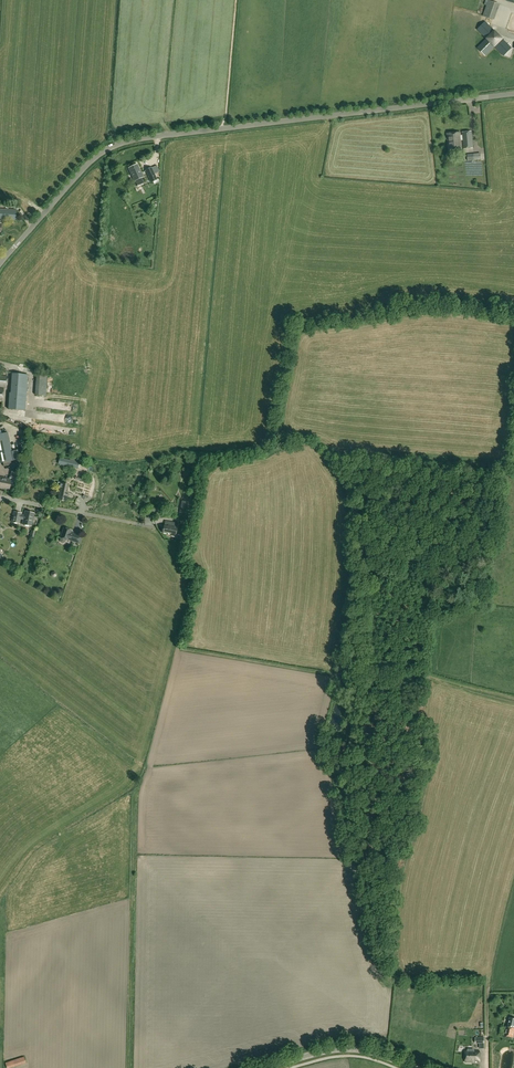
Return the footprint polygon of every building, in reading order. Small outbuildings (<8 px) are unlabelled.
[(501,24),(507,26),(512,10),(507,8),(501,24)] [(510,45),(491,17),(482,23),(488,33),(478,39),(484,48),(494,42),(501,51),(510,45)] [(461,141),(463,141),(463,149),(473,148),(472,132),(447,133),(448,150),(462,149),(461,141)] [(129,168),(134,180),(133,181),(135,187),(143,183),(141,178),(143,177),(137,164),(129,168)] [(146,170),(151,182),(157,180),(152,168),(146,170)] [(16,220),(17,210),(0,209),(0,219),(16,220)] [(8,409),(25,410),(28,374),(13,373),(11,394),(10,394),(8,409)] [(44,376),(36,375),(35,395),(46,396),(47,379),(47,376),(44,376)] [(14,460),(10,443),(8,432),(3,433),(0,434),(0,463),(14,460)] [(60,457),(58,464),(78,469),(79,461),(60,457)] [(10,477),(9,479),(0,478),(0,488),(1,488),(1,487),(9,489),(10,486),(15,487),(16,478),(18,472),(12,470),(10,477)] [(77,472),(75,479),(83,482),(86,475),(77,472)] [(59,491),(58,495),(59,495),(59,500),(66,501),(68,492),(65,492),(67,484),(58,482),(57,488),(60,489),(59,491)] [(181,513),(187,514),(188,514),(190,502),(182,501),(180,513),(181,513)] [(25,511),(24,515),(21,515),(22,513),(14,512),(12,522),(20,524),(21,519),(23,519),(22,524),(32,526),(35,513),(25,511)] [(171,536),(176,537),(178,527),(168,525),(168,524),(165,523),(164,526),(163,533),(171,534),(171,536)] [(72,530),(64,528),(60,540),(61,543),(63,543),(66,542),(66,540),(68,540),(69,540),(80,543),(82,537),(71,533),(72,530)] [(513,1037),(513,1033),(513,1018),(510,1017),(508,1025),(509,1025),(509,1026),(507,1026),(505,1035),(513,1037)] [(480,1061),(480,1051),(465,1051),(465,1062),(472,1062),(472,1061),(480,1061)] [(7,1067),(10,1067),(26,1063),(24,1056),(5,1063),(7,1067)]
